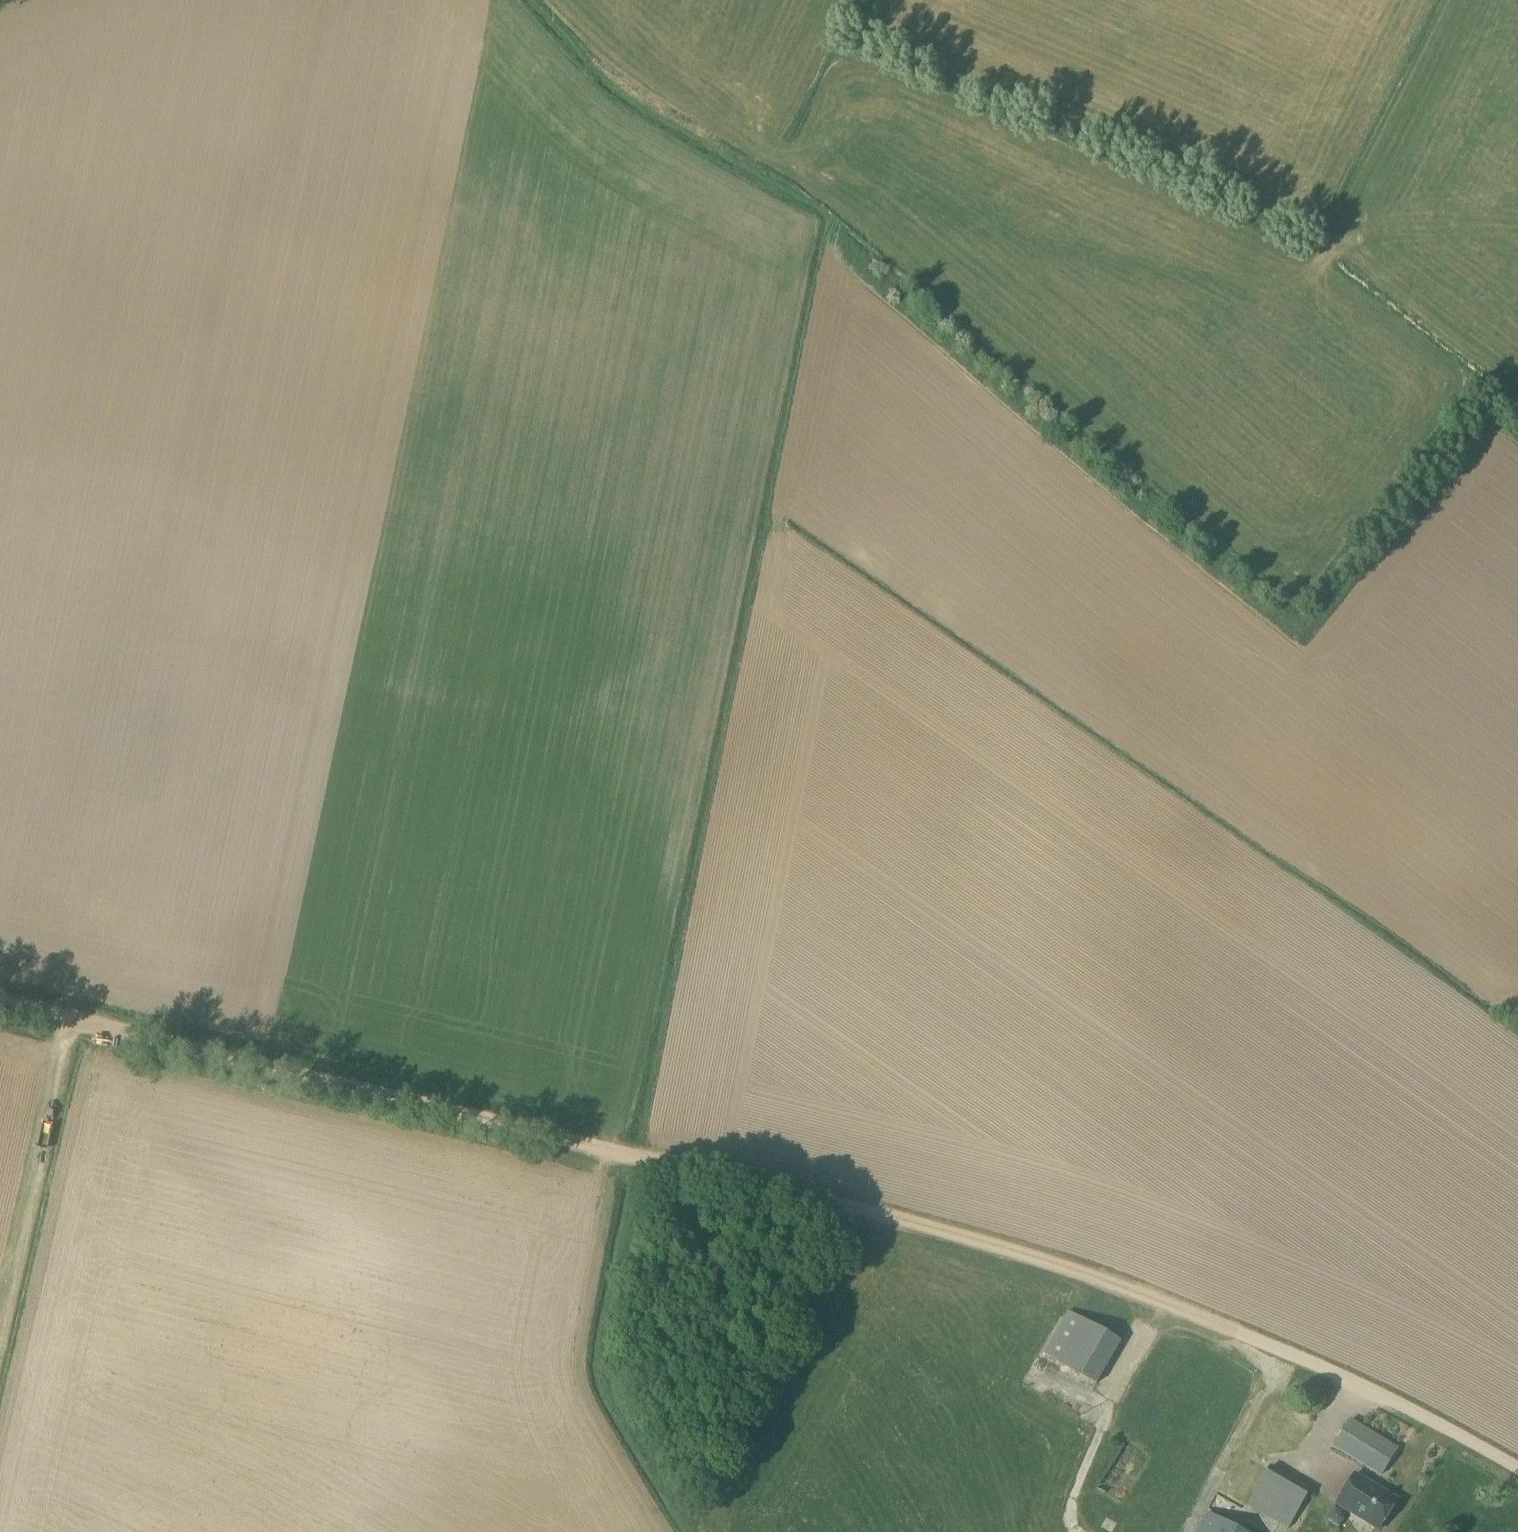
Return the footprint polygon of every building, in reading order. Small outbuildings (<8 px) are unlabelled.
[(1098,1386),(1122,1343),(1068,1311),(1043,1354),(1098,1386)] [(1382,1477),(1398,1449),(1350,1419),(1333,1448),(1382,1477)] [(1104,1485),(1125,1500),(1155,1460),(1134,1444),(1104,1485)] [(1288,1530),(1311,1489),(1270,1467),(1247,1508),(1288,1530)] [(1379,1530),(1396,1501),(1354,1475),(1336,1504),(1379,1530)] [(1207,1513),(1196,1531),(1243,1531),(1207,1513)]
